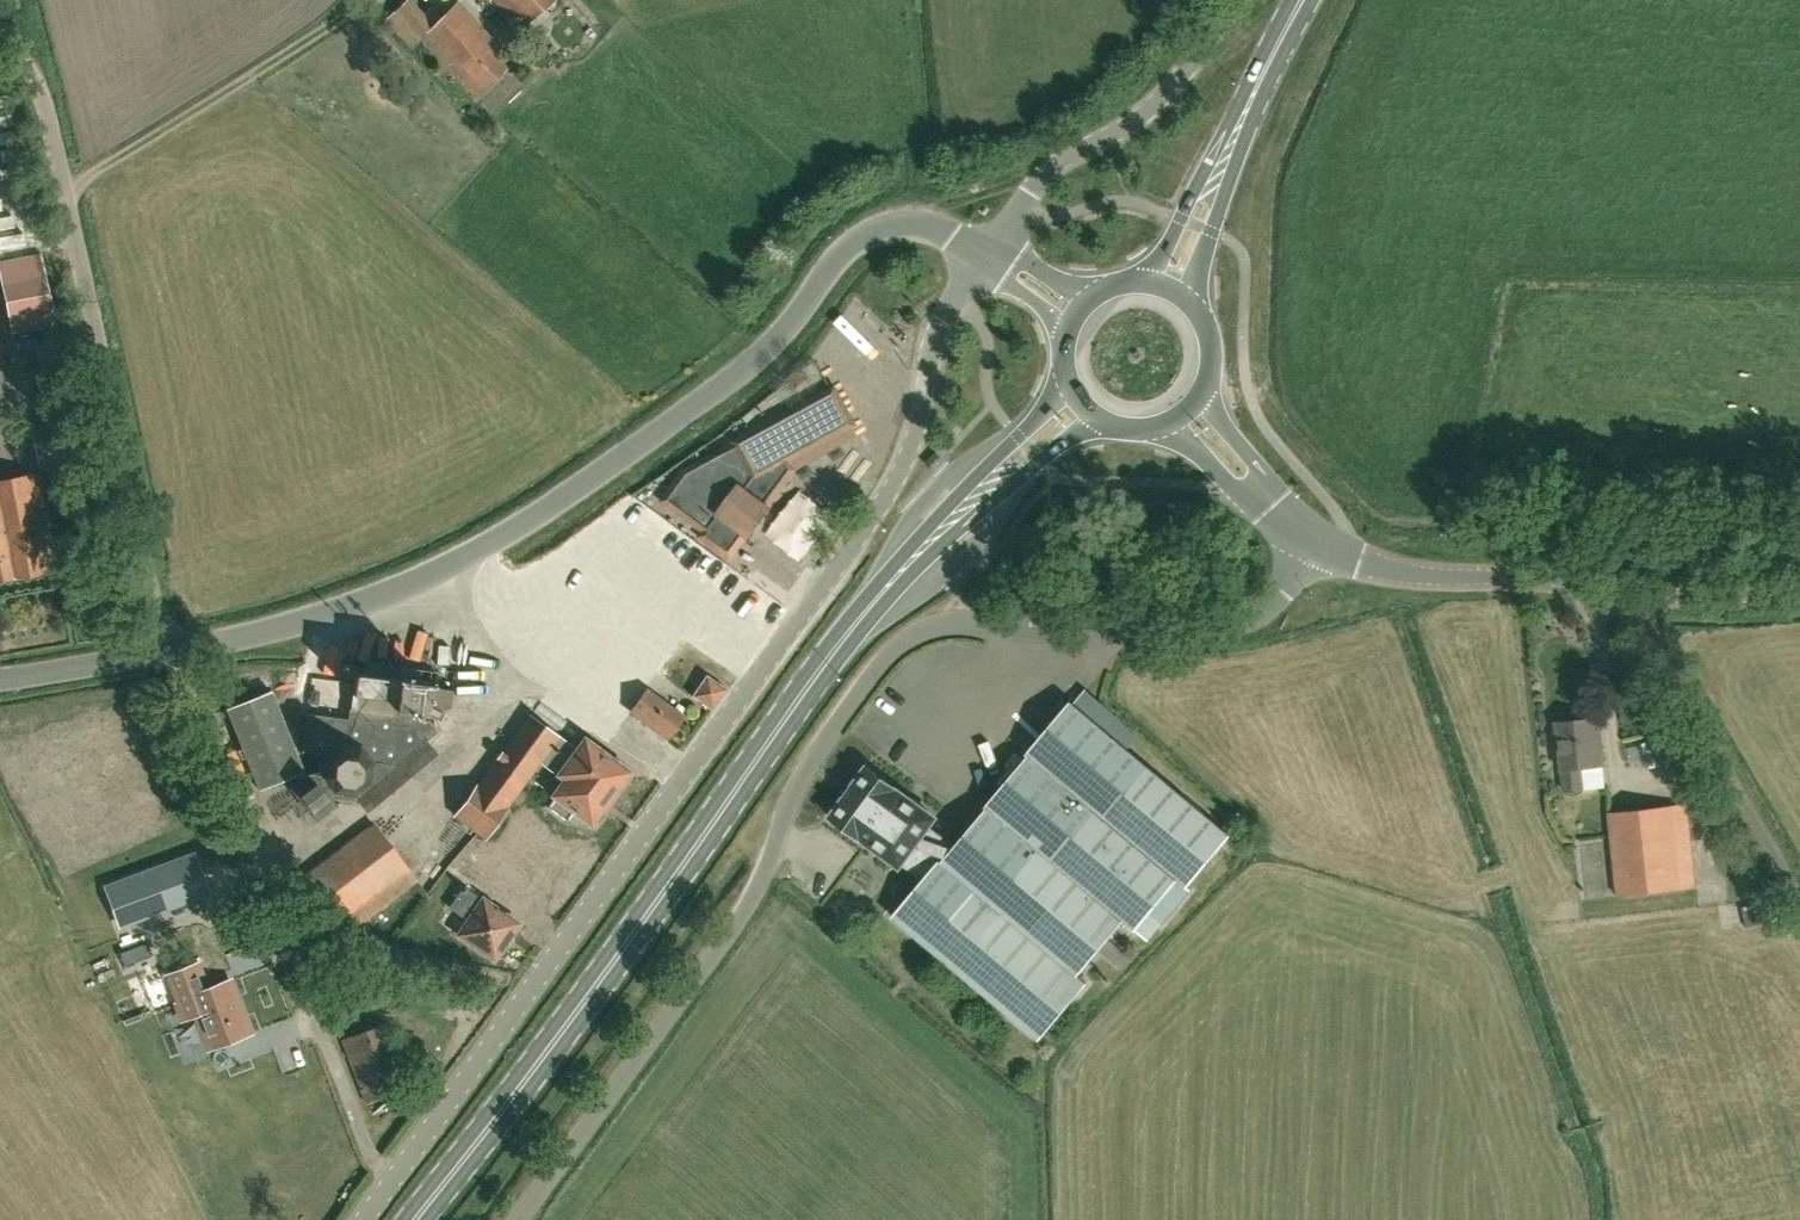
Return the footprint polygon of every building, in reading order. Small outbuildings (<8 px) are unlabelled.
[(434,24),(412,0),(406,0),(384,20),(409,48),(419,38),(475,97),(513,61),(457,3),(434,24)] [(520,30),(553,0),(493,0),(520,30)] [(54,323),(41,254),(0,262),(0,270),(12,332),(54,323)] [(786,461),(851,425),(833,393),(689,471),(667,499),(709,528),(701,539),(730,560),(746,538),(750,541),(770,513),(766,510),(793,474),(786,461)] [(39,474),(0,481),(0,579),(57,568),(39,474)] [(378,648),(398,659),(409,639),(389,628),(378,648)] [(419,658),(444,667),(453,638),(429,630),(419,658)] [(358,804),(427,745),(424,742),(437,731),(428,720),(416,719),(417,711),(424,712),(426,703),(449,707),(452,689),(428,685),(428,682),(399,678),(354,672),(351,693),(396,698),(393,716),(350,710),(349,720),(307,715),(303,752),(319,754),(316,775),(308,774),(305,776),(304,774),(293,782),(295,784),(290,788),(312,815),(332,799),(356,802),(357,802),(358,804)] [(706,675),(692,696),(712,710),(726,689),(706,675)] [(683,716),(646,689),(630,711),(666,738),(683,716)] [(259,791),(304,773),(271,690),(226,708),(259,791)] [(895,919),(1039,1040),(1058,1017),(1088,983),(1078,975),(1123,920),(1134,929),(1147,914),(1160,925),(1190,890),(1186,886),(1230,833),(1150,766),(1073,704),(987,806),(989,808),(956,846),(926,882),(895,919)] [(576,748),(560,736),(528,713),(476,783),(453,816),(485,840),(509,807),(541,764),(557,775),(557,774),(564,779),(552,795),(556,798),(549,807),(566,819),(572,810),(591,824),(629,771),(584,738),(576,748)] [(1602,763),(1601,744),(1596,745),(1594,721),(1557,724),(1561,767),(1562,767),(1565,791),(1581,789),(1579,766),(1602,763)] [(901,864),(926,882),(956,846),(928,826),(933,819),(934,819),(935,818),(933,816),(933,817),(896,790),(897,789),(895,787),(895,788),(869,768),(867,767),(866,768),(866,769),(853,787),(852,788),(852,789),(847,797),(846,796),(845,798),(832,816),(831,816),(830,818),(832,819),(859,838),(858,838),(860,839),(861,838),(898,865),(899,866),(901,864)] [(1607,813),(1616,895),(1695,886),(1686,805),(1607,813)] [(373,821),(294,882),(340,940),(418,880),(373,821)] [(220,847),(204,851),(216,898),(232,894),(220,847)] [(106,887),(122,929),(212,894),(196,852),(106,887)] [(482,895),(480,896),(463,885),(448,907),(465,919),(454,935),(495,962),(522,922),(482,895)] [(133,948),(137,961),(150,956),(146,943),(133,948)] [(197,963),(167,975),(177,1001),(189,996),(209,1048),(244,1035),(233,1005),(238,1003),(229,980),(206,988),(197,963)] [(374,1023),(337,1037),(361,1096),(397,1082),(374,1023)]
